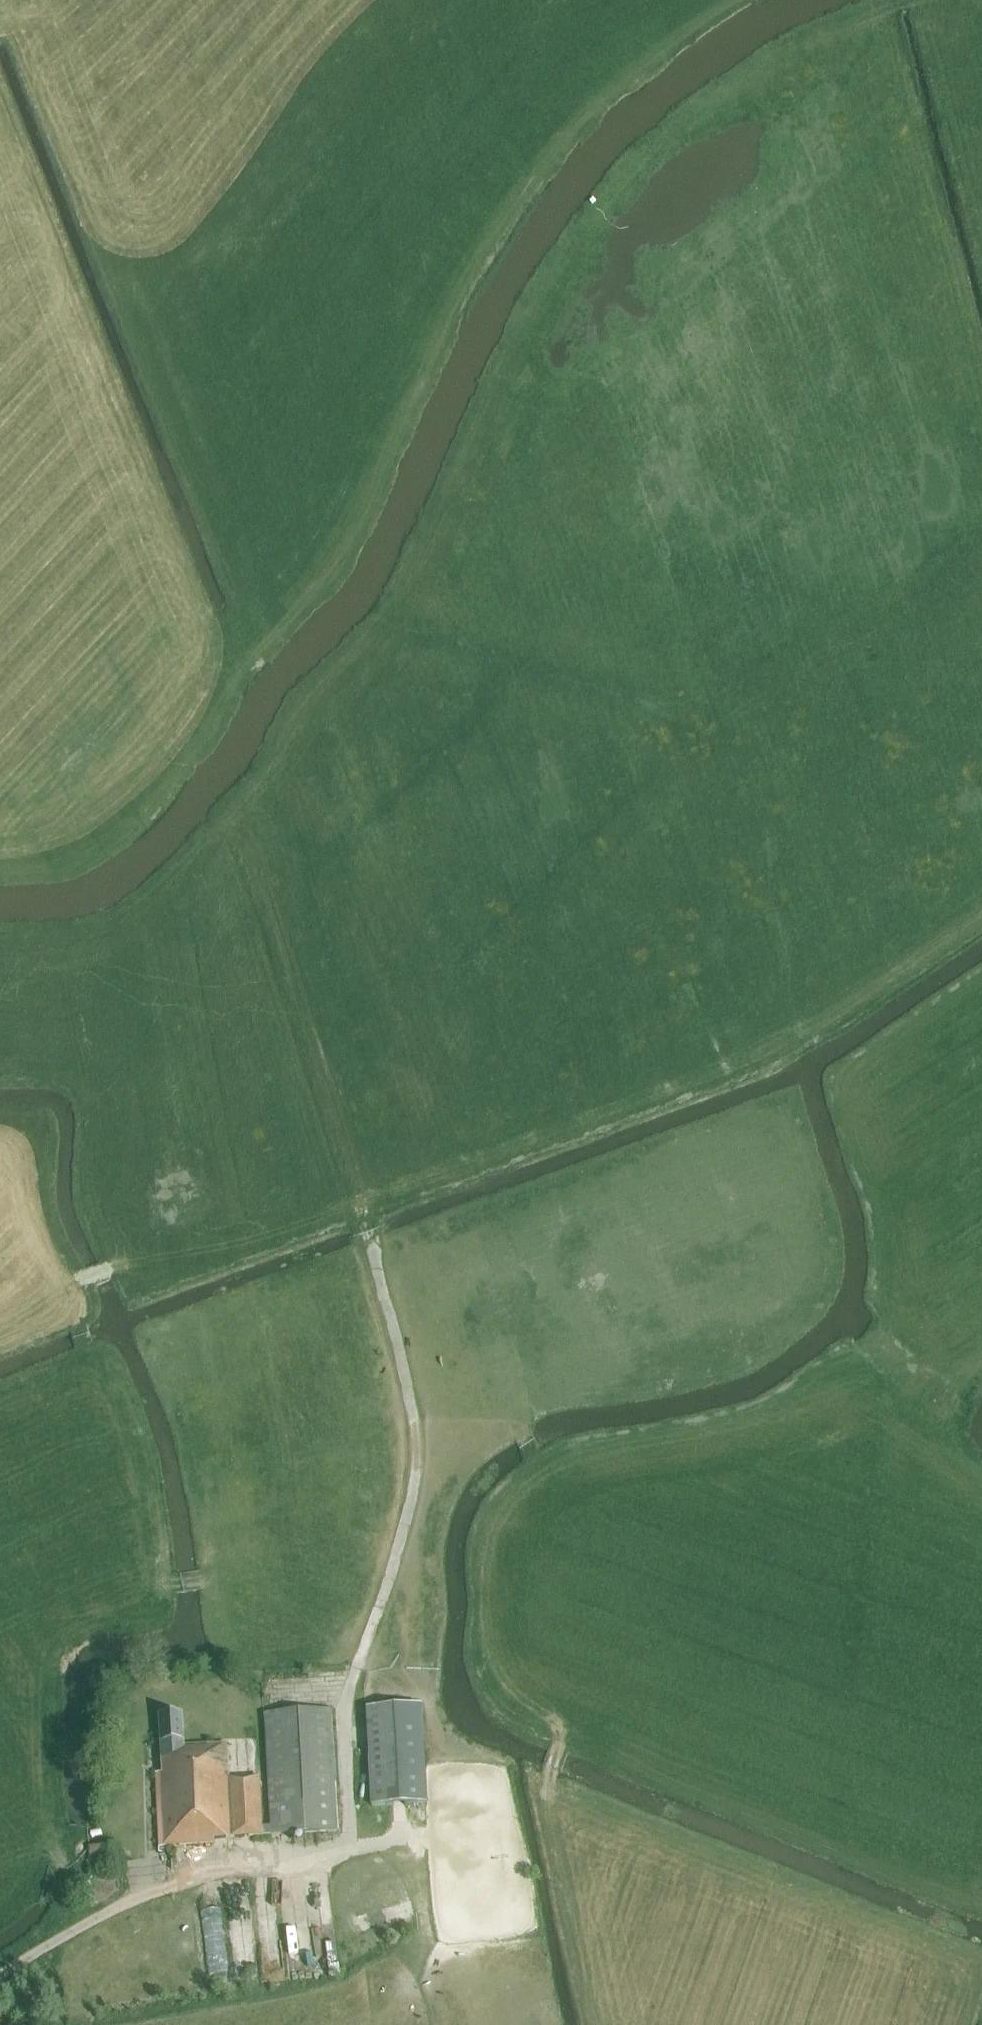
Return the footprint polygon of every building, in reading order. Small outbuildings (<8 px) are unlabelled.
[(372,1806),(426,1803),(420,1705),(367,1709),(372,1806)] [(182,1713),(159,1714),(162,1772),(156,1772),(159,1846),(214,1842),(214,1839),(232,1838),(232,1837),(338,1831),(331,1710),(265,1714),(272,1826),(262,1827),(259,1776),(229,1778),(227,1744),(184,1746),(182,1713)] [(90,1873),(119,1872),(118,1846),(89,1847),(90,1873)] [(226,1906),(204,1908),(208,1972),(230,1971),(226,1906)] [(331,1972),(341,1971),(338,1941),(328,1942),(331,1972)]
